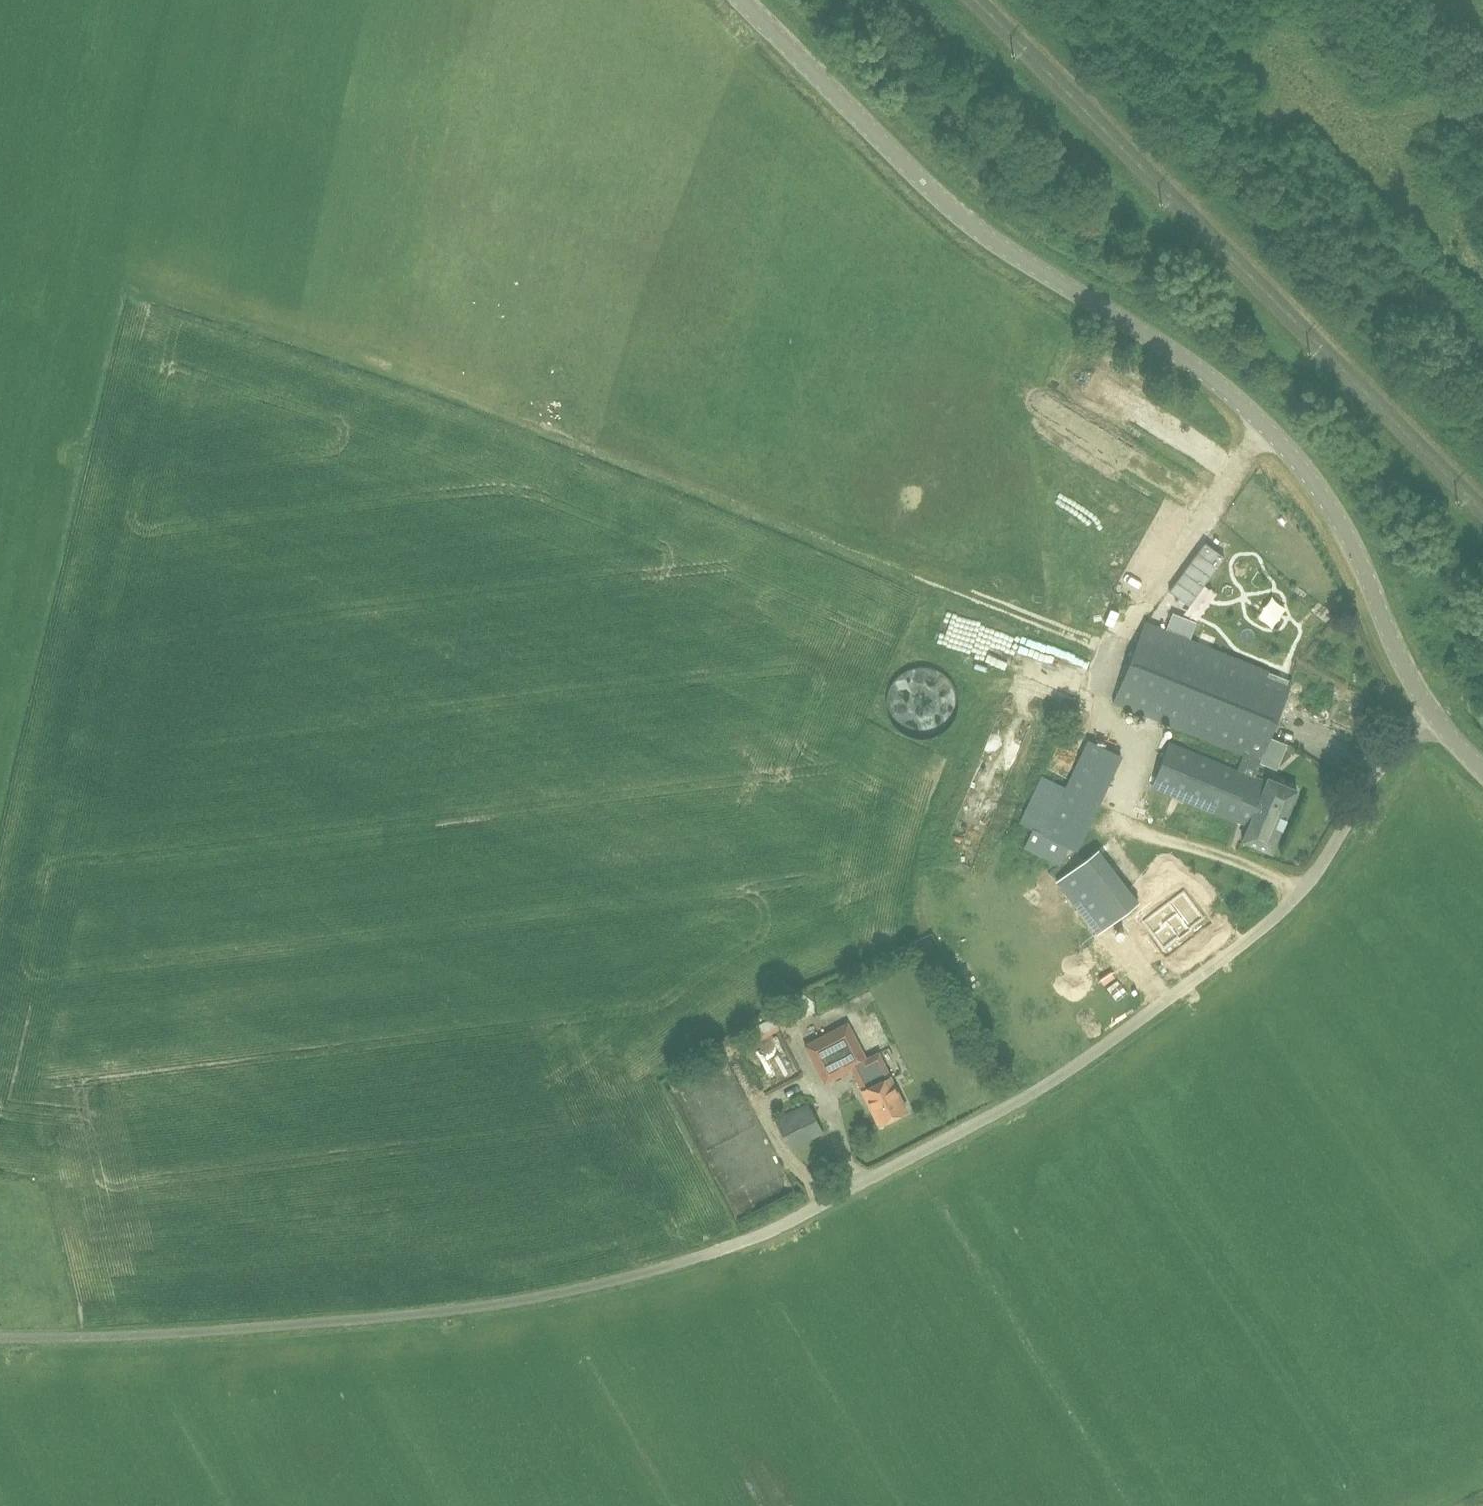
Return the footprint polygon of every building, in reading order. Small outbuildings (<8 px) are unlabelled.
[(1106,480),(1122,487),(1126,478),(1110,471),(1106,480)] [(1197,489),(1200,476),(1187,473),(1183,486),(1197,489)] [(1133,485),(1124,499),(1174,528),(1182,514),(1133,485)] [(1225,557),(1205,542),(1170,591),(1189,605),(1225,557)] [(1005,650),(1011,636),(999,631),(1002,623),(978,614),(969,636),(1005,650)] [(1254,776),(1293,681),(1146,622),(1114,701),(1245,754),(1238,770),(1254,776)] [(894,699),(940,719),(960,673),(914,653),(894,699)] [(1033,829),(1024,848),(1061,865),(1069,846),(1078,850),(1101,802),(1100,801),(1123,755),(1088,739),(1065,785),(1042,776),(1020,823),(1033,829)] [(1254,776),(1238,770),(1170,742),(1153,785),(1249,824),(1244,838),(1273,850),(1296,790),(1267,779),(1266,781),(1254,776)] [(973,860),(1008,773),(982,762),(946,849),(973,860)] [(1138,901),(1112,868),(1098,850),(1057,882),(1097,933),(1138,901)] [(1191,929),(1205,919),(1184,891),(1144,922),(1164,949),(1178,939),(1180,941),(1193,931),(1191,929)] [(847,1023),(841,1026),(805,1045),(825,1082),(853,1067),(863,1088),(862,1089),(879,1123),(906,1110),(879,1053),(866,1059),(847,1023)] [(824,1133),(808,1102),(775,1119),(791,1149),(824,1133)]
